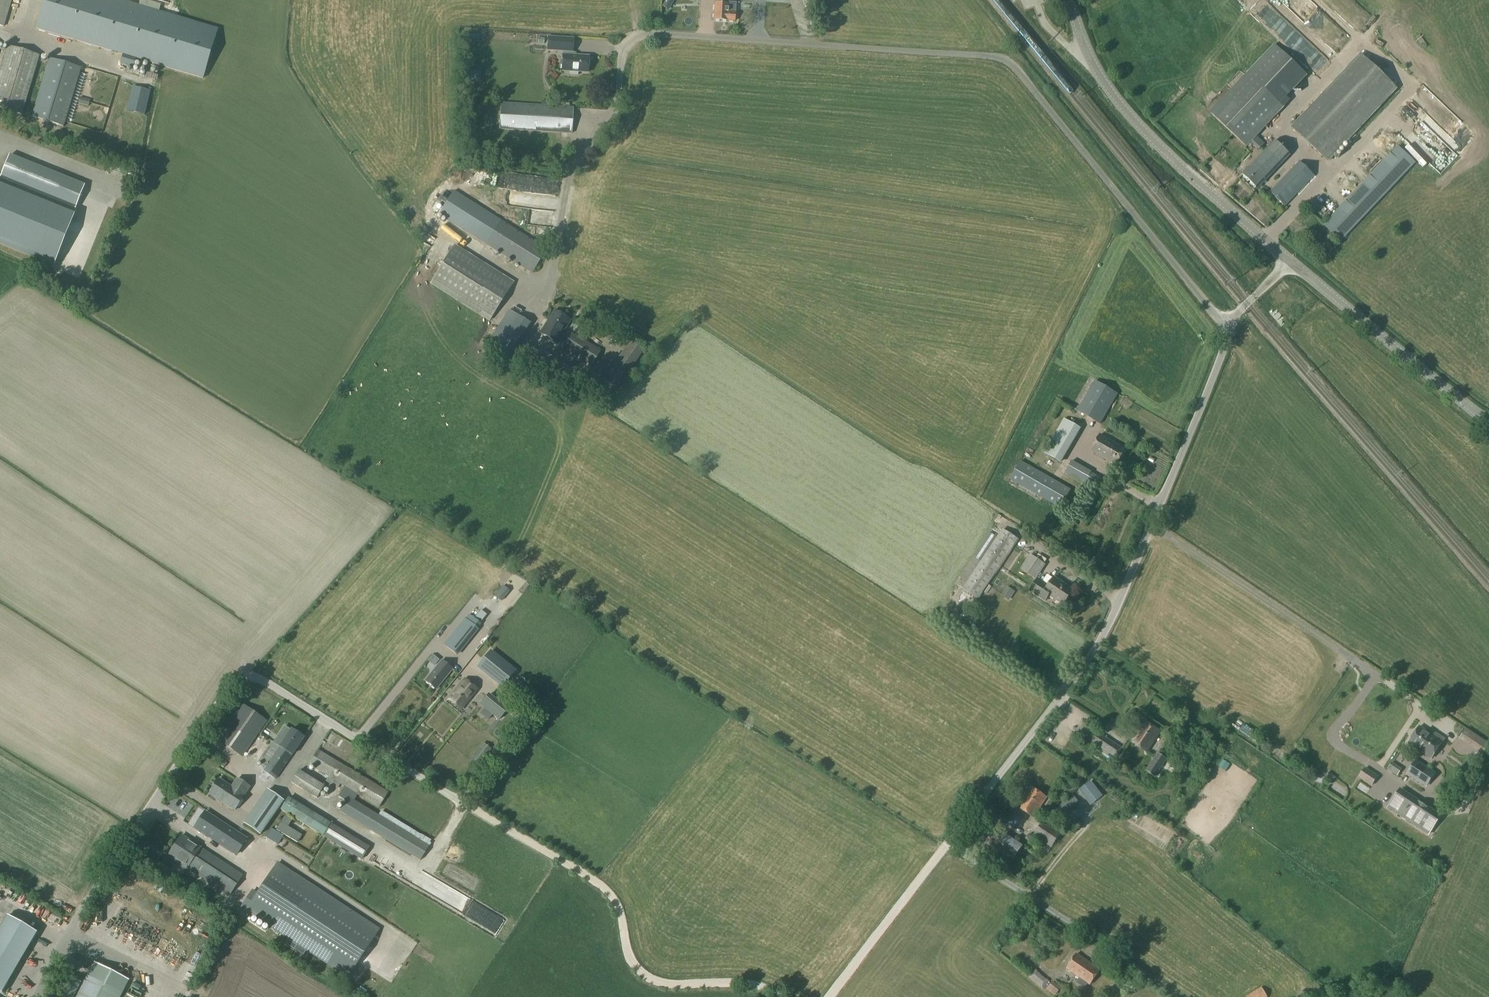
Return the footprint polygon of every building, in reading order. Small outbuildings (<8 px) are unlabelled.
[(4,28),(12,0),(0,0),(0,27),(4,28)] [(36,29),(121,54),(135,59),(202,79),(217,29),(118,0),(45,0),(36,29)] [(721,4),(715,4),(714,21),(735,22),(736,13),(736,5),(730,5),(729,4),(729,0),(721,0),(721,4)] [(549,38),(548,51),(564,52),(564,56),(563,72),(589,73),(590,57),(573,56),(573,52),(574,39),(549,38)] [(1276,46),(1211,115),(1246,147),(1283,107),(1280,105),(1307,75),(1276,46)] [(0,71),(0,109),(21,116),(39,57),(7,47),(0,71)] [(132,68),(135,59),(121,54),(118,64),(132,68)] [(1362,56),(1292,129),(1328,163),(1397,90),(1362,56)] [(48,60),(31,118),(63,128),(80,69),(48,60)] [(468,71),(467,81),(479,82),(479,72),(468,71)] [(132,87),(126,110),(144,115),(150,91),(132,87)] [(499,103),(497,129),(572,134),(574,108),(499,103)] [(1290,156),(1274,141),(1242,175),(1258,190),(1290,156)] [(1398,148),(1324,226),(1340,241),(1414,163),(1398,148)] [(74,213),(85,187),(8,156),(0,177),(71,205),(68,211),(0,184),(0,245),(53,266),(74,213)] [(1300,162),(1270,193),(1285,208),(1315,177),(1300,162)] [(454,189),(439,213),(486,243),(533,274),(548,250),(501,220),(454,189)] [(528,213),(535,214),(534,219),(546,221),(548,212),(529,209),(528,213)] [(419,242),(427,248),(433,240),(425,234),(419,242)] [(455,245),(431,283),(490,321),(514,283),(455,245)] [(1295,290),(1290,293),(1294,302),(1300,300),(1295,290)] [(510,311),(488,345),(508,358),(530,325),(510,311)] [(557,344),(565,332),(568,327),(571,322),(555,311),(540,334),(557,344)] [(601,352),(579,338),(581,335),(574,331),(571,336),(563,347),(592,366),(601,352)] [(601,379),(616,389),(638,351),(623,342),(601,379)] [(539,348),(524,370),(560,393),(575,371),(539,348)] [(1095,381),(1078,412),(1101,426),(1119,395),(1095,381)] [(1053,437),(1044,454),(1061,463),(1080,428),(1064,420),(1053,437)] [(1100,436),(1092,452),(1117,466),(1126,450),(1100,436)] [(1016,471),(1010,481),(1036,495),(1061,509),(1072,490),(1021,461),(1016,471)] [(1092,473),(1086,484),(1102,493),(1105,487),(1108,482),(1092,473)] [(979,566),(963,590),(971,596),(979,601),(998,572),(1018,540),(1003,529),(979,566)] [(1031,555),(1021,570),(1036,580),(1046,565),(1039,560),(1031,555)] [(1038,579),(1030,592),(1045,601),(1048,596),(1063,606),(1065,604),(1072,592),(1073,590),(1054,578),(1048,586),(1038,579)] [(503,586),(495,596),(502,602),(511,592),(503,586)] [(1007,589),(1001,597),(1008,601),(1014,593),(1007,589)] [(961,592),(959,595),(970,601),(972,598),(961,592)] [(464,619),(443,646),(455,656),(477,630),(464,619)] [(490,653),(477,668),(501,688),(514,672),(490,653)] [(435,666),(439,660),(434,655),(429,661),(435,666)] [(442,661),(425,682),(436,691),(453,670),(442,661)] [(465,680),(448,700),(461,710),(478,690),(465,680)] [(489,695),(480,706),(500,722),(509,710),(489,695)] [(242,704),(217,740),(243,757),(268,722),(242,704)] [(1138,733),(1132,743),(1148,752),(1160,732),(1145,722),(1143,726),(1139,723),(1135,730),(1138,733)] [(1081,723),(1076,732),(1115,758),(1121,749),(1081,723)] [(273,742),(259,762),(266,768),(263,772),(275,780),(304,738),(292,730),(280,748),(273,742)] [(1461,739),(1484,754),(1488,746),(1488,745),(1466,730),(1461,739)] [(1419,731),(1408,747),(1431,762),(1444,742),(1433,736),(1430,740),(1425,737),(1426,735),(1419,731)] [(483,744),(470,761),(478,768),(492,751),(483,744)] [(319,750),(308,766),(327,777),(325,780),(332,784),(331,785),(338,789),(340,785),(344,787),(338,797),(346,802),(340,812),(420,861),(432,841),(421,835),(381,811),(378,816),(354,801),(358,795),(380,809),(389,792),(319,750)] [(1158,753),(1146,771),(1156,778),(1168,760),(1158,753)] [(1460,753),(1453,759),(1460,767),(1467,761),(1460,753)] [(220,767),(230,767),(229,758),(219,759),(220,767)] [(1396,776),(1400,770),(1391,764),(1387,770),(1396,776)] [(1416,765),(1407,778),(1426,790),(1435,777),(1416,765)] [(1369,787),(1375,778),(1363,770),(1357,779),(1369,787)] [(299,771),(291,784),(317,800),(325,787),(299,771)] [(1331,785),(1335,778),(1328,773),(1323,780),(1331,785)] [(219,780),(207,798),(218,805),(220,801),(235,811),(250,789),(237,780),(232,788),(219,780)] [(1102,797),(1090,782),(1079,791),(1090,806),(1102,797)] [(1029,785),(1016,806),(1034,818),(1047,798),(1037,792),(1037,791),(1029,785)] [(244,833),(253,840),(280,805),(262,792),(237,826),(245,831),(244,833)] [(1425,810),(1398,793),(1387,809),(1427,835),(1432,828),(1419,819),(1425,810)] [(962,795),(951,809),(955,812),(960,815),(970,801),(962,795)] [(371,848),(290,798),(282,810),(364,861),(371,848)] [(1067,801),(1057,808),(1065,817),(1074,810),(1067,801)] [(242,837),(208,815),(199,829),(233,851),(242,837)] [(285,816),(276,830),(298,844),(303,836),(289,827),(293,821),(285,816)] [(979,818),(970,830),(984,840),(978,849),(1009,869),(1024,847),(979,818)] [(1044,821),(1034,837),(1052,849),(1063,833),(1044,821)] [(283,836),(278,833),(273,842),(277,844),(283,836)] [(182,836),(168,857),(185,868),(198,847),(182,836)] [(229,897),(244,876),(199,847),(198,847),(185,868),(229,897)] [(351,974),(380,930),(278,865),(258,896),(253,892),(242,909),(247,912),(349,978),(351,974)] [(0,928),(0,992),(2,993),(39,931),(9,913),(0,928)] [(498,917),(490,929),(499,934),(506,922),(498,917)] [(118,932),(115,942),(127,946),(130,935),(118,932)] [(308,953),(288,940),(286,944),(306,957),(308,953)] [(1076,957),(1066,972),(1090,987),(1100,972),(1076,957)] [(78,996),(122,996),(131,978),(97,960),(78,996)] [(1034,970),(1028,977),(1030,979),(1042,989),(1043,990),(1049,982),(1048,981),(1036,971),(1034,970)] [(72,978),(65,975),(55,996),(63,996),(72,978)] [(1053,983),(1047,991),(1055,996),(1060,989),(1053,983)] [(1248,996),(1268,996),(1262,988),(1248,996)]
